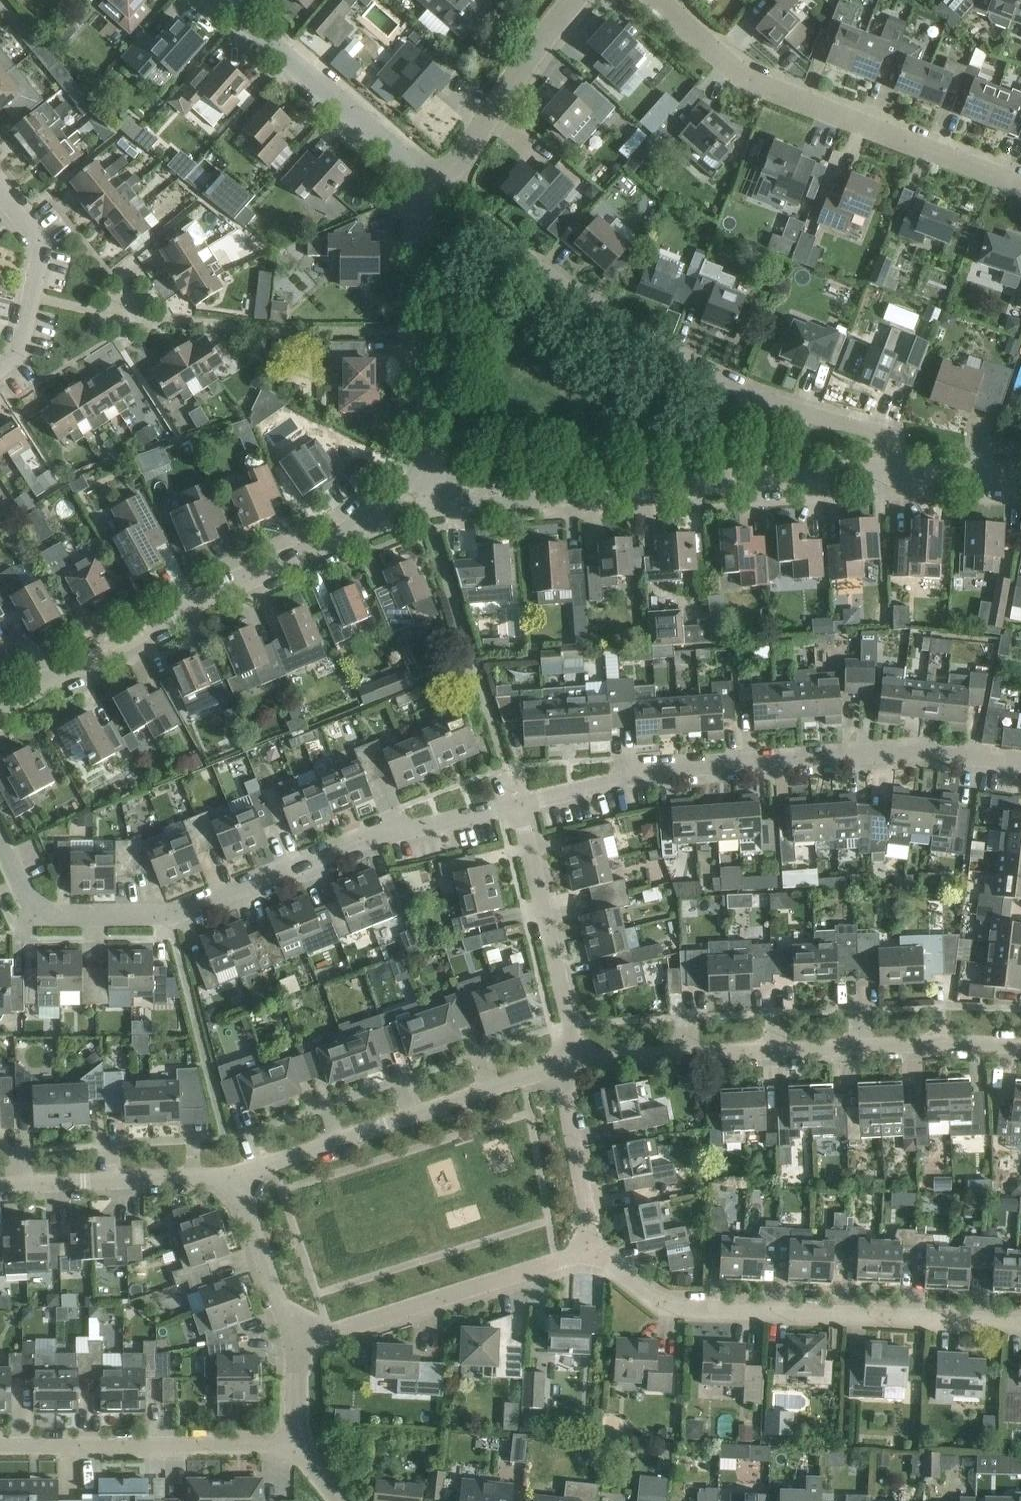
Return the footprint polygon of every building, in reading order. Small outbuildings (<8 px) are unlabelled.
[(127,16),(119,24),(130,34),(151,11),(142,3),(144,0),(109,0),(127,16)] [(309,25),(324,38),(326,36),(337,45),(353,27),(342,18),(350,9),(358,0),(331,0),(309,25)] [(442,39),(451,28),(463,38),(484,14),(468,0),(420,0),(428,8),(418,19),(442,39)] [(773,1),(777,4),(755,29),(763,36),(761,39),(772,48),(774,46),(777,48),(784,39),(795,48),(809,32),(787,12),(798,0),(774,0),(773,1)] [(941,1),(952,11),(961,0),(942,0),(941,1)] [(1012,20),(1019,0),(961,0),(952,11),(962,20),(972,9),(988,15),(992,23),(1008,29),(1012,20)] [(1012,20),(1020,23),(1020,0),(1019,0),(1012,20)] [(850,72),(864,35),(849,29),(857,9),(839,1),(827,32),(837,36),(827,63),(850,72)] [(145,78),(159,62),(175,76),(204,43),(177,19),(155,43),(145,34),(123,58),(145,78)] [(879,41),(864,35),(850,72),(873,81),(883,54),(894,58),(901,41),(906,27),(887,20),(879,41)] [(608,62),(600,72),(620,90),(638,69),(638,68),(647,58),(646,54),(635,44),(610,21),(589,45),(608,62)] [(44,43),(28,23),(17,32),(33,52),(44,43)] [(69,23),(58,35),(67,42),(77,30),(69,23)] [(416,30),(409,38),(417,45),(424,37),(416,30)] [(901,41),(894,58),(892,64),(903,69),(895,89),(917,98),(929,66),(917,61),(922,49),(901,41)] [(46,46),(44,43),(33,52),(49,71),(60,63),(46,46)] [(436,87),(441,91),(450,80),(408,43),(379,76),(416,109),(436,87)] [(15,66),(0,47),(0,78),(15,66)] [(942,71),(929,66),(917,98),(939,107),(947,86),(958,90),(956,96),(968,67),(947,59),(942,71)] [(235,98),(249,83),(224,61),(214,72),(203,63),(179,91),(195,104),(192,108),(213,127),(225,114),(227,115),(239,101),(235,98)] [(968,67),(956,96),(957,97),(967,101),(961,115),(984,124),(998,89),(985,85),(987,80),(978,76),(980,69),(969,65),(968,67)] [(11,100),(23,116),(43,100),(15,66),(0,78),(0,109),(11,100)] [(563,90),(542,114),(568,137),(568,136),(581,147),(591,135),(615,107),(586,82),(572,98),(563,90)] [(984,124),(1007,133),(1013,119),(1020,122),(1020,92),(1013,89),(1011,94),(998,89),(984,124)] [(82,100),(76,106),(84,116),(90,110),(82,100)] [(47,102),(7,133),(21,150),(60,118),(47,102)] [(270,102),(244,130),(255,140),(248,148),(268,166),(287,144),(277,135),(290,120),(270,102)] [(653,133),(669,115),(656,103),(640,122),(653,133)] [(653,133),(646,140),(658,150),(668,138),(674,143),(679,137),(704,159),(708,153),(719,163),(730,150),(726,146),(736,134),(711,112),(706,117),(695,108),(689,115),(678,105),(669,115),(653,133)] [(118,127),(133,140),(144,128),(128,115),(118,127)] [(60,118),(21,150),(34,167),(41,161),(61,145),(60,144),(67,139),(60,130),(66,125),(60,118)] [(159,140),(144,128),(133,140),(148,152),(159,140)] [(638,128),(628,139),(637,147),(647,136),(638,128)] [(67,139),(60,144),(61,145),(41,161),(54,178),(81,156),(73,146),(83,137),(78,130),(68,139),(67,139)] [(762,173),(753,194),(770,201),(772,195),(783,200),(786,201),(798,206),(810,175),(814,177),(821,180),(826,167),(815,163),(813,169),(798,163),(800,157),(802,152),(773,141),(761,173),(762,173)] [(130,146),(127,150),(135,156),(138,152),(130,146)] [(338,186),(341,187),(348,179),(347,176),(350,173),(327,152),(318,161),(308,152),(283,180),(304,199),(313,189),(325,200),(338,186)] [(194,167),(179,154),(169,166),(184,179),(194,167)] [(633,155),(625,164),(633,171),(641,162),(633,155)] [(76,197),(80,202),(106,181),(107,182),(118,173),(112,165),(103,171),(95,161),(70,181),(81,194),(76,197)] [(537,199),(551,211),(573,186),(550,166),(539,178),(521,162),(510,175),(512,177),(501,189),(526,211),(537,199)] [(245,206),(254,196),(222,172),(204,194),(234,219),(245,206)] [(818,221),(844,232),(852,212),(867,218),(879,186),(851,175),(841,200),(828,195),(818,221)] [(80,202),(94,219),(131,189),(125,182),(114,191),(107,182),(106,181),(80,202)] [(583,193),(592,200),(599,192),(590,184),(583,193)] [(102,220),(112,232),(137,212),(136,212),(137,211),(130,202),(137,196),(131,189),(94,219),(98,224),(102,220)] [(915,193),(908,209),(899,234),(921,242),(924,234),(947,243),(957,217),(940,210),(943,203),(915,193)] [(151,213),(144,205),(136,212),(137,212),(112,232),(126,249),(150,229),(143,220),(151,213)] [(234,219),(241,224),(245,227),(255,215),(245,206),(234,219)] [(546,227),(559,238),(571,225),(558,213),(546,227)] [(588,230),(577,221),(561,239),(579,255),(583,251),(605,271),(629,245),(599,218),(588,230)] [(185,234),(160,250),(169,263),(164,266),(167,272),(196,253),(196,254),(208,247),(204,241),(208,238),(197,220),(182,229),(185,234)] [(308,243),(307,256),(341,256),(341,285),(359,285),(359,273),(378,273),(378,244),(369,244),(369,235),(366,235),(359,220),(308,243)] [(801,232),(790,259),(813,268),(820,250),(811,246),(815,237),(801,232)] [(773,234),(767,248),(788,256),(793,242),(781,237),(773,234)] [(1020,309),(1020,277),(1019,277),(1020,272),(1020,239),(1011,236),(1009,243),(985,235),(976,264),(1003,272),(999,284),(1020,291),(1015,307),(1020,309)] [(196,253),(167,272),(179,290),(219,264),(214,256),(202,264),(196,254),(196,253)] [(653,265),(646,262),(642,273),(645,274),(638,293),(668,305),(672,296),(686,302),(695,280),(686,277),(680,274),(683,264),(657,254),(653,265)] [(878,254),(868,281),(883,287),(893,260),(878,254)] [(730,291),(735,277),(721,272),(722,268),(704,261),(688,301),(706,308),(701,321),(732,333),(738,317),(742,319),(746,308),(742,306),(746,297),(730,291)] [(219,264),(179,290),(182,295),(187,292),(196,305),(223,288),(216,277),(224,272),(219,264)] [(257,295),(255,317),(267,318),(269,297),(257,295)] [(269,318),(270,318),(284,320),(286,304),(270,303),(269,318)] [(941,310),(929,305),(924,319),(936,324),(941,310)] [(944,312),(939,324),(945,327),(953,322),(956,316),(944,312)] [(815,371),(820,359),(834,365),(846,335),(831,329),(829,334),(793,320),(783,345),(790,362),(815,371)] [(846,350),(838,370),(857,377),(855,381),(882,391),(887,378),(894,359),(919,368),(920,368),(929,344),(894,331),(886,353),(871,347),(869,346),(850,339),(846,350)] [(190,341),(185,344),(210,384),(218,379),(213,370),(223,363),(206,337),(193,345),(190,341)] [(1010,339),(1005,352),(1017,356),(1020,345),(1020,342),(1010,339)] [(365,342),(329,342),(329,366),(345,366),(345,386),(341,386),(341,410),(377,410),(377,386),(373,386),(373,362),(365,362),(365,342)] [(203,389),(210,384),(185,344),(166,356),(185,384),(186,383),(195,377),(203,389)] [(185,384),(166,356),(161,359),(164,364),(151,372),(168,399),(179,392),(185,401),(193,395),(186,383),(185,384)] [(974,404),(999,412),(1013,370),(984,360),(980,371),(943,359),(929,399),(970,413),(974,404)] [(115,366),(97,378),(119,414),(128,408),(122,399),(133,393),(115,366)] [(81,382),(76,385),(101,425),(119,414),(97,378),(84,386),(81,382)] [(218,380),(209,387),(215,396),(224,390),(218,380)] [(94,430),(101,425),(76,385),(57,397),(75,425),(76,424),(86,418),(94,430)] [(1005,413),(1014,416),(1020,395),(1020,392),(1013,389),(1005,413)] [(253,428),(272,415),(258,396),(248,417),(253,428)] [(75,425),(57,397),(52,400),(55,405),(42,413),(59,440),(70,433),(75,442),(84,436),(76,424),(75,425)] [(209,421),(201,409),(190,416),(198,427),(209,421)] [(0,425),(0,440),(7,451),(7,452),(36,497),(45,491),(27,464),(26,465),(19,454),(30,447),(12,418),(0,425)] [(252,432),(247,419),(229,426),(235,439),(252,432)] [(142,446),(157,437),(150,426),(136,436),(142,446)] [(122,458),(110,439),(103,443),(115,463),(122,458)] [(303,446),(280,462),(303,496),(322,483),(326,489),(342,478),(315,439),(304,447),(303,446)] [(133,452),(127,443),(117,450),(122,458),(133,452)] [(144,474),(154,470),(171,462),(165,446),(136,456),(143,474),(144,474)] [(239,514),(236,515),(241,528),(244,527),(246,530),(259,525),(258,522),(274,515),(268,500),(279,495),(267,465),(249,473),(254,485),(231,494),(239,514)] [(57,481),(50,470),(37,478),(44,489),(57,481)] [(84,478),(70,486),(76,497),(90,489),(84,478)] [(188,507),(171,514),(187,551),(217,538),(213,527),(225,522),(209,483),(182,494),(188,507)] [(127,532),(113,539),(135,578),(162,563),(154,548),(166,542),(140,495),(113,510),(121,526),(123,525),(127,532)] [(0,513),(0,517),(4,524),(22,513),(16,503),(0,513)] [(20,520),(34,545),(53,534),(40,509),(20,520)] [(860,560),(878,559),(876,533),(880,533),(879,523),(876,524),(875,519),(840,522),(842,546),(828,547),(831,580),(862,578),(860,560)] [(911,530),(916,535),(911,539),(895,539),(893,576),(939,578),(942,522),(912,521),(911,530)] [(960,555),(959,574),(975,575),(975,571),(991,572),(991,557),(1002,557),(1004,525),(966,523),(964,555),(960,555)] [(805,524),(776,526),(778,548),(779,562),(793,561),(795,579),(823,577),(821,548),(820,540),(806,541),(805,524)] [(716,546),(717,565),(722,565),(723,573),(741,571),(742,586),(768,584),(765,543),(752,544),(750,528),(720,531),(721,546),(716,546)] [(691,535),(660,537),(663,582),(681,580),(681,570),(694,569),(691,535)] [(643,548),(631,549),(630,539),(598,541),(599,566),(587,567),(589,601),(603,600),(602,587),(617,586),(617,576),(633,575),(633,570),(645,569),(643,548)] [(73,564),(61,542),(39,554),(58,588),(69,582),(81,604),(86,601),(88,601),(91,601),(93,601),(95,600),(97,600),(98,598),(100,597),(101,595),(102,593),(103,591),(108,588),(101,575),(105,572),(93,552),(73,564)] [(586,606),(584,574),(567,575),(564,544),(531,546),(535,591),(571,588),(573,606),(586,606)] [(494,585),(511,584),(508,546),(478,548),(479,560),(453,562),(466,603),(495,601),(494,585)] [(397,603),(382,609),(392,633),(415,624),(407,605),(413,603),(414,605),(416,608),(418,610),(421,612),(424,613),(427,614),(430,614),(433,614),(436,613),(437,614),(438,614),(423,576),(418,578),(411,561),(384,572),(397,603)] [(13,600),(31,632),(38,628),(42,631),(53,625),(52,620),(56,618),(49,605),(52,604),(39,582),(25,590),(12,567),(0,574),(0,607),(13,600)] [(1010,580),(996,577),(988,625),(1002,627),(1010,580)] [(321,611),(335,644),(355,636),(351,625),(371,616),(358,583),(329,595),(334,606),(321,611)] [(1014,597),(1012,607),(1020,608),(1020,598),(1014,597)] [(893,606),(892,629),(908,628),(909,606),(893,606)] [(288,639),(273,645),(286,675),(313,663),(327,657),(320,642),(306,607),(279,618),(286,633),(288,639)] [(682,609),(648,612),(650,646),(651,646),(673,644),(684,644),(682,609)] [(819,618),(820,633),(832,633),(831,617),(819,618)] [(845,633),(845,626),(843,626),(843,621),(833,622),(834,634),(845,633)] [(710,626),(711,642),(722,641),(721,625),(710,626)] [(286,675),(273,645),(272,643),(261,647),(253,627),(222,639),(237,676),(254,669),(261,685),(286,675)] [(874,631),(861,632),(861,655),(862,655),(873,655),(874,631)] [(833,633),(814,635),(814,643),(830,642),(834,638),(833,633)] [(999,644),(1009,646),(1011,636),(1001,634),(999,644)] [(814,635),(801,636),(802,644),(814,643),(814,635)] [(929,651),(931,639),(923,638),(921,650),(929,651)] [(951,654),(952,641),(931,639),(930,652),(951,654)] [(524,643),(509,643),(510,655),(524,654),(524,643)] [(792,643),(770,645),(771,654),(793,653),(792,648),(792,643)] [(588,644),(560,646),(560,651),(562,651),(562,658),(582,657),(582,651),(588,651),(588,644)] [(652,658),(674,657),(674,651),(673,644),(651,646),(652,658)] [(1008,656),(1009,646),(999,644),(997,654),(1008,656)] [(407,647),(399,650),(405,665),(414,662),(407,647)] [(634,647),(617,649),(618,663),(635,661),(634,647)] [(703,649),(695,650),(696,662),(704,662),(703,649)] [(674,651),(674,657),(675,664),(691,662),(690,650),(674,651)] [(562,651),(560,651),(540,652),(541,664),(563,663),(562,658),(562,651)] [(197,656),(169,668),(183,698),(189,713),(191,712),(189,710),(202,704),(203,707),(230,695),(217,666),(215,663),(203,668),(200,662),(197,656)] [(860,692),(860,661),(845,660),(844,692),(860,692)] [(462,661),(452,664),(455,675),(466,671),(462,661)] [(860,661),(860,692),(874,692),(874,661),(860,661)] [(976,666),(975,674),(987,675),(988,668),(976,666)] [(883,668),(877,721),(899,724),(900,716),(904,681),(906,667),(905,667),(904,671),(883,668)] [(816,670),(794,671),(795,683),(797,718),(819,716),(816,681),(816,673),(816,670)] [(838,671),(816,673),(816,681),(819,716),(825,716),(825,724),(841,723),(838,679),(838,671)] [(402,672),(383,679),(389,694),(408,687),(403,673),(402,672)] [(948,674),(947,686),(943,720),(949,721),(948,729),(964,731),(968,703),(982,705),(987,675),(975,674),(970,673),(970,676),(948,674)] [(922,718),(943,720),(947,686),(935,684),(936,675),(927,674),(926,683),(922,718)] [(993,677),(991,687),(1002,688),(1004,678),(993,677)] [(633,679),(620,680),(623,728),(635,727),(636,745),(653,744),(652,735),(658,735),(655,700),(654,685),(633,686),(633,679)] [(607,696),(586,698),(590,741),(612,740),(611,729),(623,728),(620,680),(606,681),(607,696)] [(699,697),(701,731),(707,731),(708,739),(724,738),(722,712),(734,711),(732,681),(711,682),(712,696),(699,697)] [(904,681),(900,716),(922,718),(926,683),(904,681)] [(141,683),(114,699),(133,732),(148,724),(155,738),(180,724),(160,690),(148,696),(141,683)] [(795,683),(773,684),(776,727),(798,726),(797,718),(795,683)] [(776,727),(773,684),(751,686),(739,687),(740,701),(752,700),(754,729),(776,727)] [(585,686),(564,687),(568,743),(590,741),(586,698),(585,686)] [(568,743),(564,687),(542,689),(546,744),(568,743)] [(1000,699),(1002,688),(991,687),(990,697),(1000,699)] [(420,688),(407,693),(411,701),(423,696),(420,688)] [(521,694),(495,696),(503,723),(522,721),(524,746),(546,744),(542,689),(520,690),(521,694)] [(398,706),(411,701),(407,693),(395,698),(398,706)] [(463,715),(444,723),(458,760),(478,752),(468,727),(481,722),(474,697),(459,703),(463,715)] [(679,733),(701,731),(699,697),(677,698),(679,733)] [(658,735),(679,733),(677,698),(655,700),(658,735)] [(93,766),(125,747),(111,722),(100,729),(90,712),(58,730),(68,749),(80,743),(93,766)] [(308,727),(304,718),(287,724),(291,734),(308,727)] [(444,723),(423,731),(439,772),(438,768),(458,760),(444,723)] [(1003,729),(1001,746),(1020,748),(1020,731),(1003,729)] [(301,735),(304,743),(316,738),(313,730),(301,735)] [(418,780),(439,772),(423,731),(422,732),(423,735),(403,743),(418,780)] [(995,735),(983,734),(981,743),(994,745),(995,735)] [(292,748),(304,743),(301,735),(288,740),(292,748)] [(255,748),(250,736),(239,741),(244,753),(255,748)] [(379,739),(366,744),(371,756),(383,751),(379,739)] [(397,788),(418,780),(403,743),(383,751),(397,788)] [(366,744),(354,749),(358,761),(371,756),(366,744)] [(0,783),(0,791),(15,818),(34,807),(28,796),(54,782),(37,751),(32,754),(27,747),(4,760),(13,776),(0,783)] [(268,757),(270,776),(290,774),(287,755),(268,757)] [(358,761),(338,769),(352,806),(373,798),(367,783),(379,778),(371,756),(358,761)] [(333,818),(317,777),(314,769),(293,777),(298,789),(313,826),(333,818)] [(338,769),(317,777),(333,818),(334,818),(333,814),(352,806),(338,769)] [(253,807),(233,815),(247,852),(268,844),(262,829),(274,824),(261,790),(256,778),(244,783),(253,807)] [(292,834),(313,826),(298,789),(278,797),(273,785),(261,790),(274,824),(286,819),(292,834)] [(882,819),(869,820),(872,853),(885,852),(887,852),(888,841),(909,844),(910,833),(914,798),(908,798),(909,789),(893,787),(891,807),(883,806),(882,819)] [(936,801),(932,836),(953,838),(952,852),(964,854),(968,818),(956,816),(957,808),(959,795),(942,793),(942,801),(936,801)] [(742,804),(736,804),(739,839),(740,854),(761,852),(775,851),(773,820),(760,821),(758,794),(742,795),(742,804)] [(840,804),(834,804),(836,839),(837,849),(847,848),(847,838),(857,838),(858,847),(858,854),(872,853),(869,820),(857,821),(856,803),(855,794),(839,795),(840,804)] [(1001,831),(1020,833),(1020,811),(1015,810),(1016,798),(991,795),(990,808),(1004,809),(1001,831)] [(814,841),(812,806),(806,806),(805,798),(789,799),(791,826),(778,827),(781,863),(795,861),(794,842),(814,841)] [(914,798),(910,833),(932,836),(936,801),(914,798)] [(696,842),(693,807),(693,799),(671,800),(671,813),(660,814),(660,812),(659,812),(662,856),(663,859),(679,858),(678,844),(696,842)] [(739,839),(736,804),(715,806),(718,841),(739,839)] [(834,804),(812,806),(814,841),(815,851),(837,849),(834,804)] [(715,806),(693,807),(696,842),(718,841),(715,806)] [(247,852),(233,815),(212,823),(208,811),(195,816),(208,850),(220,845),(226,860),(247,852)] [(78,819),(78,826),(92,826),(92,814),(78,819)] [(196,855),(208,850),(195,816),(183,821),(187,833),(167,841),(182,878),(202,870),(196,855)] [(578,844),(563,847),(568,869),(607,860),(618,857),(613,836),(614,836),(611,822),(587,828),(590,841),(578,844)] [(1001,831),(999,853),(1020,855),(1020,833),(1001,831)] [(182,878),(167,841),(164,835),(144,843),(141,836),(129,841),(131,853),(135,876),(154,871),(161,886),(182,878)] [(71,894),(93,893),(93,854),(71,854),(71,841),(57,841),(58,866),(71,866),(71,894)] [(115,841),(93,841),(93,854),(93,893),(116,893),(116,877),(115,853),(115,841)] [(129,841),(115,841),(115,853),(131,853),(129,841)] [(972,841),(971,849),(983,851),(984,843),(972,841)] [(660,849),(649,852),(651,862),(662,859),(660,849)] [(971,849),(970,857),(982,859),(983,851),(971,849)] [(885,852),(872,853),(873,862),(886,861),(885,852)] [(997,874),(1020,877),(1020,855),(999,853),(997,874)] [(249,856),(253,866),(257,864),(253,854),(249,856)] [(459,895),(498,886),(493,864),(466,870),(463,857),(438,863),(441,876),(454,873),(459,895)] [(612,882),(607,860),(568,869),(573,891),(612,882)] [(405,913),(392,879),(380,884),(374,868),(353,876),(372,926),(405,913)] [(928,873),(927,882),(940,883),(941,875),(928,873)] [(997,874),(988,873),(985,894),(980,893),(978,906),(1010,910),(1011,898),(1020,899),(1020,877),(997,874)] [(796,874),(783,875),(785,892),(797,891),(796,874)] [(905,875),(904,887),(912,888),(913,876),(905,875)] [(372,926),(353,876),(332,885),(338,900),(326,905),(339,939),(372,926)] [(755,877),(742,877),(742,889),(755,889),(755,877)] [(840,890),(848,889),(847,877),(839,878),(840,890)] [(721,890),(720,878),(713,879),(713,891),(721,890)] [(732,878),(720,878),(721,890),(738,889),(738,883),(732,878)] [(831,878),(832,890),(840,890),(839,878),(831,878)] [(624,879),(612,882),(615,895),(627,892),(624,879)] [(684,882),(672,882),(677,897),(685,897),(684,882)] [(498,886),(459,895),(464,916),(451,919),(454,933),(490,924),(487,911),(503,908),(498,886)] [(615,895),(592,900),(595,913),(579,916),(584,938),(623,929),(618,908),(630,905),(627,892),(615,895)] [(308,894),(287,903),(306,952),(307,953),(340,940),(339,939),(326,905),(314,910),(308,894)] [(739,895),(726,896),(726,901),(727,909),(739,908),(739,895)] [(272,926),(260,931),(273,965),(306,952),(287,903),(266,911),(272,926)] [(989,942),(1020,946),(1020,924),(1008,922),(1010,910),(978,906),(977,920),(991,921),(989,942)] [(221,929),(235,966),(256,958),(261,970),(273,965),(260,931),(248,936),(242,920),(221,929)] [(813,932),(814,945),(815,980),(838,979),(837,972),(857,971),(856,934),(856,925),(834,926),(834,931),(813,932)] [(504,928),(479,934),(482,946),(507,940),(504,928)] [(235,966),(221,929),(200,937),(210,962),(198,967),(207,991),(219,986),(215,974),(235,966)] [(623,929),(584,938),(589,960),(605,956),(608,969),(641,962),(663,956),(660,943),(628,951),(623,929)] [(879,933),(856,934),(857,971),(858,978),(878,978),(878,985),(901,984),(899,949),(880,950),(879,933)] [(920,948),(899,949),(901,984),(923,983),(922,976),(943,975),(941,935),(920,936),(920,948)] [(970,948),(971,940),(959,939),(958,947),(970,948)] [(760,983),(773,982),(773,975),(771,950),(771,944),(750,945),(749,941),(728,942),(729,956),(730,991),(752,990),(752,988),(752,983),(760,983)] [(986,964),(1020,968),(1020,946),(989,942),(986,964)] [(793,981),(815,980),(814,945),(791,946),(792,949),(771,950),(773,975),(793,974),(793,981)] [(708,992),(730,991),(729,956),(708,957),(708,950),(686,951),(687,986),(708,985),(708,992)] [(60,992),(82,991),(82,951),(60,952),(60,992)] [(131,951),(108,951),(109,991),(109,1004),(109,1007),(131,1007),(131,991),(131,951)] [(153,951),(131,951),(131,991),(153,991),(153,1003),(167,1003),(166,978),(153,978),(153,951)] [(37,968),(24,969),(24,1005),(38,1005),(38,1008),(39,1008),(60,1008),(60,992),(60,952),(37,952),(37,968)] [(0,1020),(3,1015),(3,1012),(24,1012),(24,977),(13,977),(13,960),(0,961),(0,1021),(0,1020)] [(641,962),(608,969),(592,973),(597,995),(646,984),(641,962)] [(507,983),(495,986),(509,1027),(532,1019),(524,995),(528,994),(518,964),(503,970),(507,983)] [(968,996),(993,999),(994,987),(1020,990),(1020,968),(986,964),(984,985),(969,984),(968,996)] [(681,994),(680,968),(667,969),(668,994),(681,994)] [(457,985),(460,992),(468,1015),(479,1012),(486,1034),(509,1027),(495,986),(484,990),(480,978),(457,985)] [(95,991),(82,991),(82,1004),(96,1004),(95,991)] [(109,991),(95,991),(96,1004),(109,1004),(109,991)] [(471,1025),(468,1015),(460,992),(444,997),(447,1005),(434,1010),(431,1002),(420,1006),(436,1052),(441,1050),(440,1046),(460,1039),(457,1030),(471,1025)] [(419,1002),(379,1015),(383,1027),(391,1052),(405,1048),(408,1057),(429,1050),(430,1054),(436,1052),(420,1006),(419,1002)] [(352,1029),(340,1033),(356,1079),(361,1077),(360,1073),(381,1066),(378,1057),(391,1052),(383,1027),(354,1037),(352,1029)] [(351,1081),(356,1079),(340,1033),(329,1036),(332,1045),(303,1054),(312,1079),(325,1075),(328,1084),(349,1077),(351,1081)] [(102,1062),(95,1052),(85,1059),(93,1069),(102,1062)] [(277,1106),(261,1059),(258,1053),(218,1067),(221,1082),(230,1105),(245,1100),(249,1111),(270,1104),(271,1108),(277,1106)] [(272,1055),(261,1059),(277,1106),(282,1104),(281,1100),(301,1093),(298,1084),(312,1079),(303,1054),(275,1064),(272,1055)] [(15,1062),(17,1104),(33,1103),(34,1128),(62,1127),(60,1084),(45,1085),(15,1062)] [(60,1084),(62,1127),(68,1131),(74,1127),(74,1126),(90,1125),(89,1100),(105,1100),(103,1072),(103,1062),(102,1062),(93,1069),(74,1084),(60,1084)] [(177,1081),(150,1082),(152,1122),(180,1121),(179,1105),(206,1104),(197,1068),(176,1069),(177,1081)] [(103,1072),(105,1100),(105,1109),(125,1108),(126,1124),(152,1122),(150,1082),(125,1083),(125,1071),(103,1072)] [(3,1125),(14,1125),(12,1078),(0,1079),(0,1128),(3,1125)] [(948,1079),(949,1121),(950,1137),(985,1135),(983,1096),(971,1097),(970,1078),(948,1079)] [(927,1108),(915,1109),(916,1138),(916,1146),(929,1145),(928,1122),(949,1121),(948,1079),(925,1080),(927,1108)] [(1015,1079),(1012,1108),(999,1106),(996,1135),(1020,1138),(1020,1080),(1015,1079)] [(901,1081),(879,1082),(881,1124),(902,1123),(903,1139),(916,1138),(915,1109),(903,1109),(901,1081)] [(858,1111),(845,1112),(847,1135),(847,1141),(861,1141),(861,1138),(860,1125),(881,1124),(879,1082),(857,1083),(857,1094),(858,1111)] [(595,1094),(598,1108),(604,1107),(607,1123),(617,1121),(620,1133),(670,1123),(666,1106),(640,1111),(634,1083),(600,1089),(601,1093),(595,1094)] [(810,1085),(812,1127),(812,1137),(847,1135),(845,1112),(834,1113),(832,1084),(810,1085)] [(789,1114),(777,1115),(778,1133),(779,1144),(779,1147),(792,1147),(791,1140),(800,1139),(799,1128),(812,1127),(810,1085),(788,1086),(789,1114)] [(764,1087),(742,1088),(744,1131),(766,1129),(764,1087)] [(721,1118),(709,1118),(710,1147),(723,1147),(723,1144),(744,1143),(744,1131),(742,1088),(720,1089),(721,1118)] [(778,1144),(778,1133),(766,1134),(766,1145),(778,1144)] [(651,1168),(646,1139),(611,1146),(612,1149),(606,1150),(609,1165),(615,1164),(618,1180),(628,1178),(631,1191),(677,1182),(674,1163),(651,1168)] [(915,1152),(915,1142),(904,1142),(905,1153),(915,1152)] [(847,1175),(838,1176),(838,1184),(847,1184),(847,1175)] [(952,1178),(934,1178),(934,1192),(952,1192),(952,1178)] [(1013,1184),(1012,1196),(1020,1196),(1020,1184),(1013,1184)] [(906,1193),(905,1206),(915,1206),(916,1194),(906,1193)] [(1003,1197),(1002,1209),(1019,1210),(1019,1198),(1003,1197)] [(623,1209),(624,1212),(619,1213),(621,1228),(627,1227),(630,1243),(641,1241),(643,1253),(665,1248),(670,1272),(694,1267),(686,1226),(663,1230),(658,1202),(623,1209)] [(172,1211),(184,1246),(222,1234),(215,1213),(213,1214),(209,1211),(202,1214),(201,1218),(193,1221),(188,1206),(172,1211)] [(719,1279),(741,1280),(743,1238),(730,1237),(724,1208),(710,1207),(709,1248),(721,1249),(719,1279)] [(113,1218),(92,1219),(93,1259),(104,1258),(104,1264),(107,1267),(127,1266),(126,1247),(132,1247),(131,1228),(114,1229),(113,1218)] [(93,1259),(92,1219),(70,1220),(71,1243),(59,1243),(60,1269),(60,1272),(77,1272),(82,1267),(81,1259),(93,1259)] [(144,1220),(131,1221),(131,1228),(132,1247),(145,1246),(144,1220)] [(48,1269),(60,1269),(59,1243),(47,1244),(46,1221),(24,1222),(27,1274),(48,1273),(48,1269)] [(27,1274),(24,1222),(3,1223),(4,1246),(0,1246),(0,1272),(5,1271),(5,1275),(27,1274)] [(915,1230),(915,1234),(925,1234),(926,1225),(916,1224),(915,1230)] [(756,1239),(743,1238),(741,1280),(763,1281),(765,1244),(777,1244),(778,1227),(760,1227),(756,1239)] [(778,1227),(777,1244),(789,1245),(788,1282),(810,1283),(812,1241),(812,1229),(778,1227)] [(856,1281),(878,1283),(881,1241),(867,1240),(865,1228),(847,1227),(846,1231),(847,1231),(846,1256),(847,1252),(858,1253),(856,1281)] [(985,1228),(985,1237),(994,1237),(995,1228),(985,1228)] [(914,1251),(915,1234),(915,1230),(897,1229),(894,1241),(881,1241),(878,1283),(900,1284),(902,1246),(913,1247),(913,1251),(914,1251)] [(812,1241),(810,1283),(832,1284),(834,1255),(846,1256),(847,1231),(846,1231),(834,1230),(829,1230),(825,1230),(825,1242),(812,1241)] [(229,1254),(222,1234),(184,1246),(187,1256),(180,1258),(183,1268),(172,1272),(176,1285),(187,1281),(211,1273),(208,1261),(229,1254)] [(915,1234),(914,1251),(926,1251),(924,1289),(946,1290),(948,1247),(935,1247),(932,1234),(915,1234)] [(970,1261),(982,1262),(983,1237),(965,1236),(961,1248),(948,1247),(946,1290),(968,1291),(970,1261)] [(985,1237),(983,1237),(982,1262),(994,1262),(992,1292),(1015,1293),(1016,1250),(1003,1250),(1001,1238),(994,1237),(985,1237)] [(199,1291),(206,1310),(244,1297),(237,1277),(215,1284),(211,1273),(187,1281),(192,1293),(199,1291)] [(691,1285),(691,1276),(677,1275),(676,1285),(691,1285)] [(59,1294),(46,1295),(47,1307),(59,1306),(59,1294)] [(206,1310),(192,1315),(200,1335),(205,1334),(207,1345),(238,1340),(235,1323),(251,1318),(244,1297),(206,1310)] [(96,1306),(90,1306),(90,1318),(96,1318),(101,1311),(101,1306),(96,1306)] [(546,1317),(545,1332),(549,1332),(548,1348),(560,1349),(560,1353),(580,1354),(580,1350),(589,1350),(590,1334),(593,1334),(594,1308),(578,1307),(577,1315),(565,1314),(564,1314),(564,1318),(546,1317)] [(462,1328),(460,1364),(482,1365),(496,1366),(496,1363),(510,1363),(511,1339),(512,1314),(497,1318),(497,1320),(483,1324),(483,1329),(462,1328)] [(776,1344),(775,1375),(806,1376),(806,1384),(831,1385),(832,1361),(821,1360),(822,1340),(788,1338),(788,1345),(776,1344)] [(616,1339),(616,1344),(615,1376),(648,1377),(648,1391),(671,1391),(672,1357),(656,1356),(657,1340),(616,1339)] [(123,1367),(123,1412),(145,1412),(145,1378),(156,1378),(156,1366),(156,1340),(143,1340),(143,1353),(123,1353),(123,1367)] [(205,1358),(205,1378),(218,1378),(258,1378),(257,1356),(255,1356),(253,1353),(245,1353),(243,1356),(240,1356),(238,1340),(207,1345),(209,1358),(205,1358)] [(34,1413),(56,1412),(56,1353),(35,1353),(35,1341),(22,1341),(22,1353),(22,1379),(34,1379),(34,1413)] [(77,1379),(89,1379),(89,1341),(89,1353),(56,1353),(56,1412),(77,1412),(77,1379)] [(102,1412),(123,1412),(123,1367),(103,1367),(102,1341),(89,1341),(89,1379),(101,1379),(102,1412)] [(763,1367),(743,1366),(744,1345),(704,1343),(702,1384),(742,1386),(742,1385),(744,1385),(743,1397),(750,1404),(762,1405),(763,1367)] [(866,1360),(850,1359),(849,1397),(884,1399),(884,1385),(905,1386),(906,1371),(909,1371),(912,1368),(912,1360),(909,1356),(907,1356),(907,1349),(874,1348),(874,1343),(866,1343),(866,1360)] [(416,1395),(441,1396),(443,1362),(419,1361),(419,1356),(412,1356),(412,1346),(376,1344),(375,1376),(397,1378),(396,1394),(416,1395)] [(22,1379),(22,1353),(8,1354),(9,1368),(0,1368),(0,1413),(10,1413),(10,1379),(22,1379)] [(938,1353),(938,1361),(937,1374),(936,1400),(951,1401),(952,1396),(983,1397),(984,1361),(957,1360),(957,1354),(938,1353)] [(1002,1421),(1020,1422),(1020,1357),(1020,1370),(1008,1370),(1007,1394),(1003,1394),(1002,1421)] [(926,1360),(925,1373),(937,1374),(938,1361),(926,1360)] [(514,1364),(514,1378),(522,1379),(523,1371),(523,1364),(514,1364)] [(169,1366),(156,1366),(156,1378),(163,1378),(169,1378),(169,1366)] [(523,1371),(522,1379),(521,1407),(543,1408),(545,1372),(523,1371)] [(163,1378),(163,1404),(176,1404),(176,1378),(169,1378),(163,1378)] [(258,1400),(258,1378),(218,1378),(218,1381),(215,1381),(213,1384),(213,1391),(215,1395),(218,1395),(218,1416),(231,1416),(231,1400),(243,1400),(245,1403),(253,1403),(255,1400),(258,1400)] [(503,1430),(518,1431),(519,1403),(504,1403),(503,1430)] [(767,1412),(766,1435),(792,1436),(792,1413),(767,1412)] [(697,1422),(685,1421),(685,1438),(701,1439),(702,1427),(697,1422)] [(661,1429),(660,1439),(671,1439),(672,1429),(661,1429)] [(751,1431),(739,1431),(739,1441),(751,1441),(751,1431)] [(526,1463),(529,1436),(513,1434),(510,1462),(526,1463)] [(671,1442),(660,1441),(657,1469),(668,1470),(671,1442)] [(749,1444),(720,1443),(719,1458),(749,1459),(749,1444)] [(924,1452),(923,1476),(937,1476),(938,1453),(924,1452)] [(844,1454),(825,1453),(825,1467),(844,1467),(844,1454)] [(875,1469),(889,1469),(890,1456),(876,1455),(875,1469)] [(1011,1456),(1010,1474),(1020,1474),(1020,1456),(1011,1456)] [(444,1473),(430,1471),(427,1498),(442,1499),(444,1473)] [(668,1498),(666,1497),(668,1478),(640,1475),(637,1500),(667,1500),(668,1498)] [(820,1479),(807,1478),(807,1491),(781,1491),(781,1500),(820,1500),(820,1479)] [(58,1480),(0,1481),(0,1500),(58,1500),(58,1480)] [(123,1486),(123,1480),(117,1480),(98,1480),(99,1495),(94,1495),(94,1500),(123,1500),(123,1486)] [(123,1480),(123,1486),(123,1500),(165,1500),(153,1500),(153,1495),(148,1495),(148,1480),(129,1480),(123,1480)] [(222,1482),(206,1483),(206,1480),(187,1480),(187,1500),(222,1500),(222,1482)] [(222,1482),(222,1500),(262,1500),(262,1480),(244,1480),(244,1482),(222,1482)] [(377,1481),(374,1500),(421,1500),(422,1486),(377,1481)] [(463,1481),(460,1500),(510,1500),(512,1486),(463,1481)] [(598,1485),(565,1481),(563,1499),(535,1496),(534,1500),(596,1500),(598,1485)] [(718,1488),(705,1488),(705,1492),(697,1492),(697,1500),(718,1500),(718,1488)]
